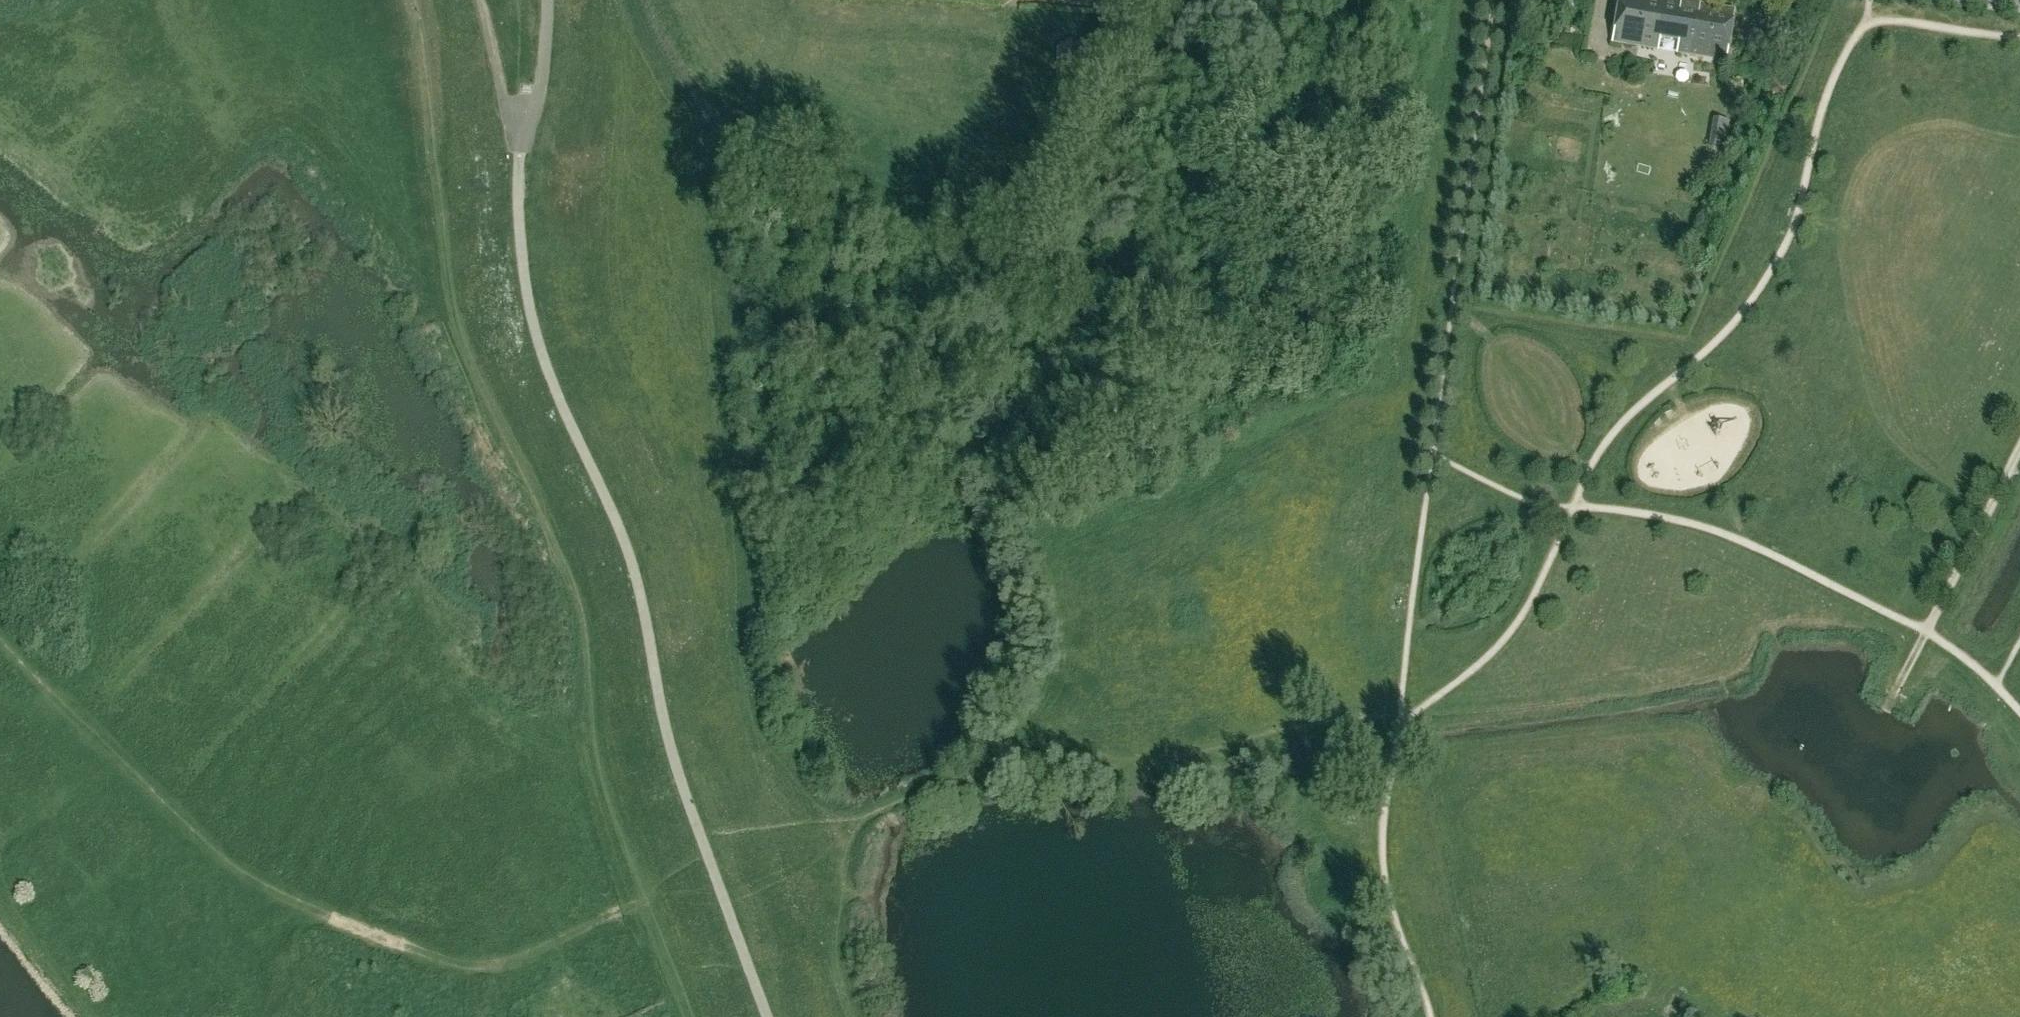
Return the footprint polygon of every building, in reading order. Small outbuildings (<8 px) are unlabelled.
[(1734,12),(1664,0),(1620,0),(1613,41),(1657,49),(1659,38),(1679,42),(1678,52),(1725,60),(1734,12)] [(1712,133),(1709,145),(1724,148),(1726,135),(1712,133)] [(1570,313),(1588,315),(1589,304),(1571,302),(1570,313)]
